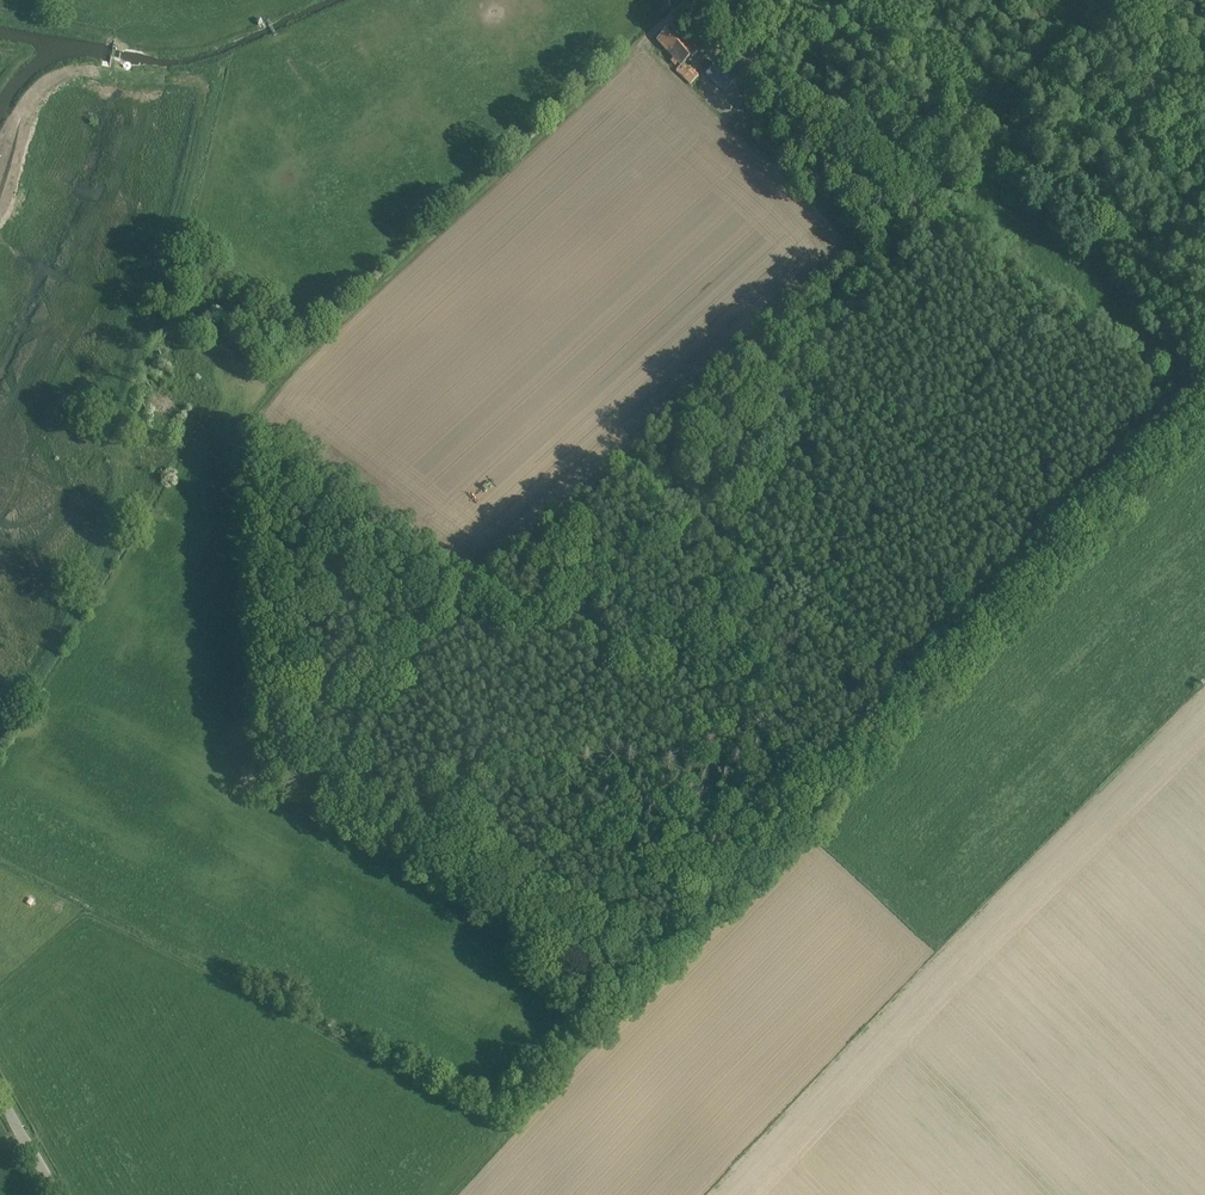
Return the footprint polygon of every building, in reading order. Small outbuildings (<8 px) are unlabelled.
[(698,54),(674,27),(657,43),(673,61),(670,64),(675,69),(678,66),(680,68),(681,70),(685,66),(698,54)] [(736,80),(718,64),(706,77),(724,93),(736,80)] [(698,78),(685,66),(681,70),(680,68),(676,72),(690,86),(698,78)]
